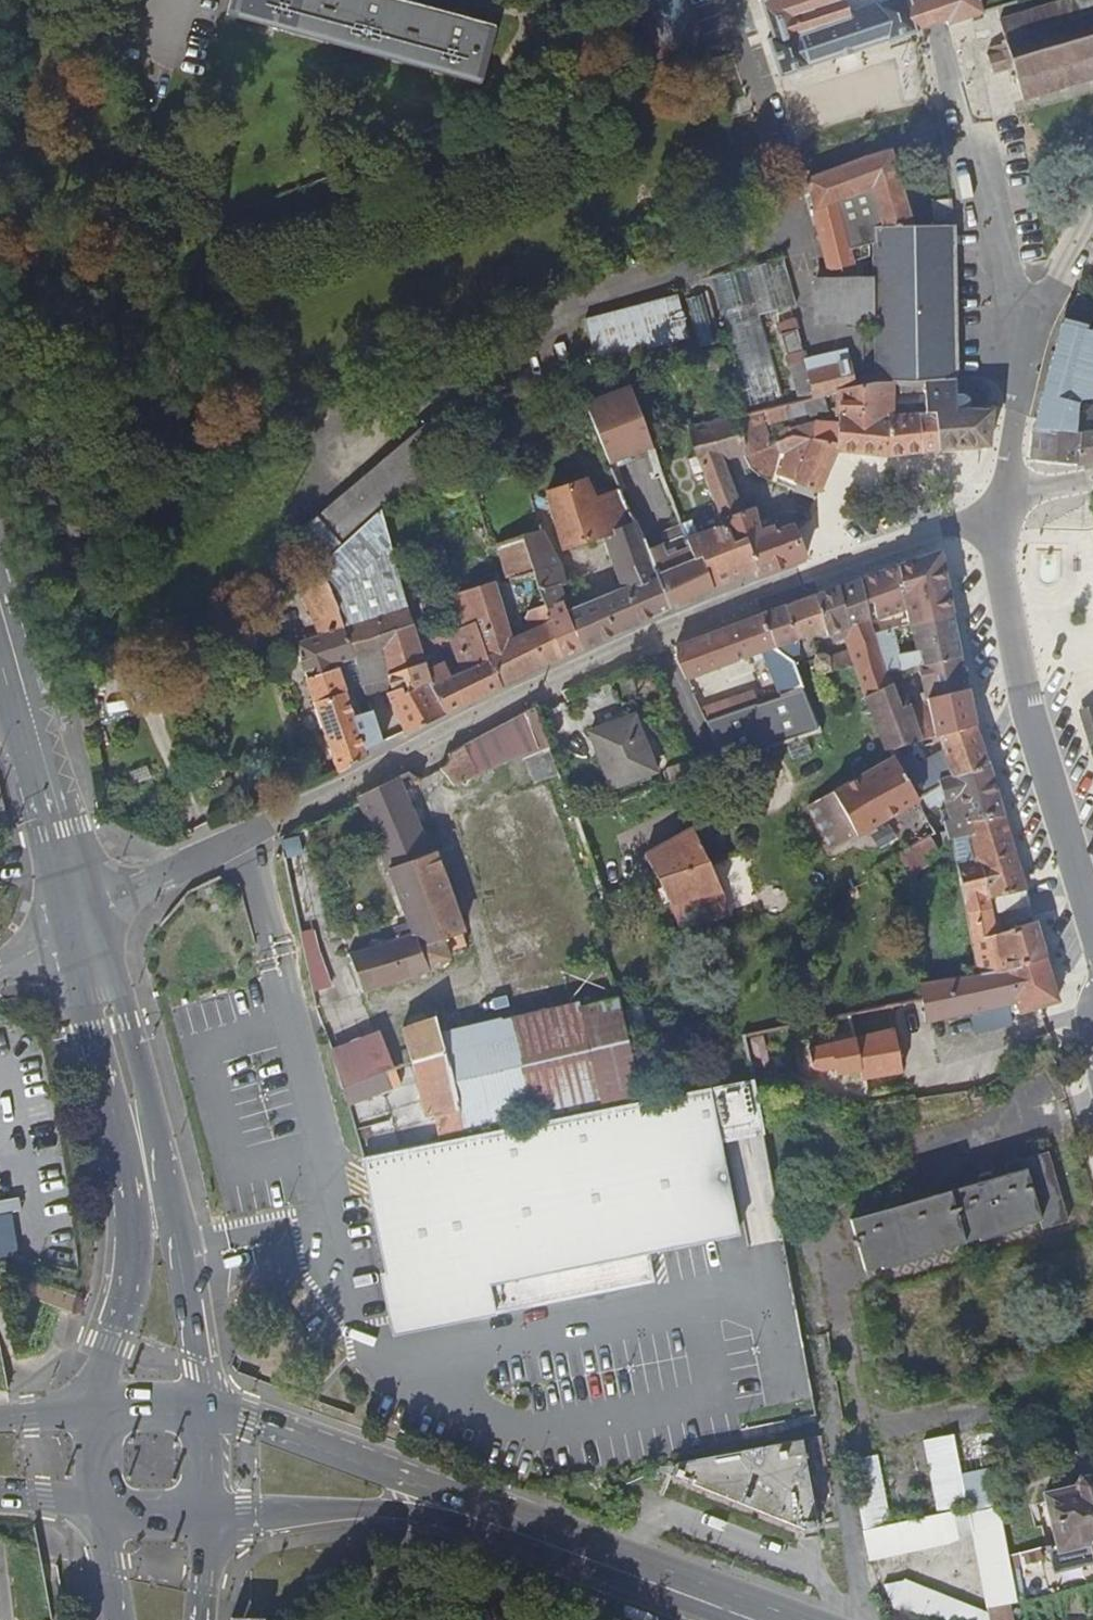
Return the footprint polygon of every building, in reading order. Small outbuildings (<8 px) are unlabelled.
[(93,4),(114,9),(116,0),(94,0),(93,4)] [(393,0),(232,0),(228,15),(481,85),(497,29),(393,0)] [(653,58),(699,44),(686,0),(636,0),(653,58)] [(924,29),(916,0),(761,0),(770,29),(765,31),(781,76),(811,68),(810,65),(889,41),(890,44),(920,36),(918,31),(924,29)] [(924,29),(933,26),(947,22),(949,26),(985,14),(986,14),(981,0),(916,0),(924,29)] [(993,75),(1015,69),(1025,101),(1092,81),(1092,0),(1070,0),(1069,0),(1001,21),(1007,44),(991,49),(993,54),(988,55),(993,75)] [(832,272),(857,265),(853,252),(878,245),(878,228),(885,228),(914,227),(893,154),(855,164),(808,182),(832,272)] [(938,203),(939,227),(954,227),(952,201),(938,203)] [(939,227),(914,227),(885,228),(878,228),(878,245),(878,283),(818,283),(818,323),(879,323),(880,385),(900,384),(919,384),(957,378),(954,227),(939,227)] [(744,272),(713,281),(749,407),(784,397),(762,317),(799,307),(786,262),(749,271),(744,272)] [(705,293),(687,297),(700,346),(717,342),(705,293)] [(680,297),(588,321),(599,365),(692,341),(680,297)] [(1069,437),(1076,410),(1080,410),(1081,403),(1092,401),(1092,307),(1078,297),(1063,317),(1061,327),(1059,327),(1033,431),(1069,437)] [(800,332),(784,336),(802,400),(809,398),(817,397),(808,363),(800,332)] [(817,397),(824,395),(843,391),(861,387),(853,351),(808,363),(817,397)] [(895,418),(889,459),(938,453),(992,449),(993,410),(958,411),(957,378),(919,384),(900,384),(897,400),(930,397),(931,415),(895,418)] [(614,469),(659,451),(631,382),(586,401),(614,469)] [(572,435),(594,425),(576,383),(551,388),(572,435)] [(784,442),(783,443),(793,455),(784,479),(816,491),(822,493),(839,451),(889,459),(895,418),(897,400),(900,384),(880,385),(874,385),(861,387),(843,391),(841,417),(846,418),(845,424),(819,424),(819,432),(815,442),(800,439),(784,442)] [(897,400),(895,418),(931,415),(930,397),(897,400)] [(802,400),(771,407),(774,417),(787,419),(812,413),(809,398),(802,400)] [(756,450),(773,445),(764,408),(746,414),(756,450)] [(1073,468),(1092,466),(1092,408),(1080,410),(1076,410),(1069,437),(1073,468)] [(447,413),(429,428),(448,451),(466,436),(447,413)] [(746,414),(691,428),(697,450),(703,470),(710,496),(723,527),(728,525),(735,541),(744,537),(757,574),(760,579),(809,561),(799,533),(796,525),(794,521),(777,526),(774,521),(764,525),(757,506),(746,510),(725,456),(740,451),(745,465),(759,478),(772,483),(786,452),(793,455),(783,443),(773,445),(756,450),(746,414)] [(798,428),(800,439),(815,442),(819,432),(819,424),(798,428)] [(782,430),(784,442),(800,439),(798,428),(798,426),(782,430)] [(428,427),(319,519),(340,543),(448,451),(429,428),(428,427)] [(1069,437),(1033,431),(1030,463),(1073,468),(1069,437)] [(697,472),(703,470),(697,450),(691,452),(697,472)] [(518,487),(520,496),(532,493),(530,484),(518,487)] [(605,537),(620,584),(656,567),(650,553),(633,512),(626,496),(623,490),(592,502),(585,485),(547,499),(567,552),(605,537)] [(323,568),(338,612),(344,631),(350,649),(379,640),(418,627),(382,511),(323,568)] [(319,519),(298,538),(318,562),(340,543),(319,519)] [(685,520),(679,523),(681,529),(683,531),(689,528),(685,520)] [(699,539),(688,544),(691,554),(699,552),(716,592),(757,574),(744,537),(735,541),(728,525),(723,527),(699,539)] [(683,531),(688,544),(699,539),(693,526),(689,528),(683,531)] [(656,567),(672,612),(716,592),(699,552),(691,554),(688,544),(683,531),(681,529),(665,536),(669,545),(650,553),(656,567)] [(543,535),(530,540),(537,562),(549,557),(543,535)] [(516,581),(540,573),(539,570),(537,562),(530,540),(505,548),(516,581)] [(441,555),(446,569),(454,567),(449,552),(441,555)] [(897,632),(951,611),(939,552),(862,580),(879,639),(897,632)] [(549,557),(537,562),(539,570),(553,564),(549,557)] [(539,570),(540,573),(547,596),(560,591),(567,588),(558,562),(553,564),(539,570)] [(620,584),(640,627),(672,612),(656,567),(620,584)] [(313,621),(338,612),(323,568),(290,601),(293,604),(301,595),(311,592),(313,599),(306,601),(313,621)] [(815,597),(818,639),(824,637),(825,644),(828,643),(829,647),(834,646),(839,661),(827,665),(826,657),(819,656),(819,670),(821,675),(863,676),(888,666),(887,664),(879,639),(862,580),(815,597)] [(472,592),(484,625),(505,690),(535,672),(566,658),(552,624),(555,622),(551,607),(538,613),(535,616),(533,621),(537,630),(519,638),(499,583),(472,592)] [(596,604),(572,614),(585,649),(587,653),(620,637),(597,587),(590,590),(596,604)] [(560,591),(547,596),(551,607),(555,622),(552,624),(566,658),(585,649),(572,614),(560,591)] [(786,640),(785,608),(759,617),(778,672),(797,666),(791,660),(793,659),(800,657),(786,640)] [(921,653),(904,659),(887,664),(888,666),(891,676),(904,672),(924,666),(960,655),(951,611),(897,632),(901,646),(918,641),(921,653)] [(777,698),(706,721),(728,764),(823,733),(797,666),(778,672),(759,617),(678,646),(676,662),(686,681),(761,654),(777,698)] [(477,670),(439,689),(451,716),(499,692),(505,690),(484,625),(467,632),(464,623),(436,633),(439,642),(464,633),(477,670)] [(418,627),(379,640),(397,690),(389,693),(406,733),(409,738),(451,716),(439,689),(434,677),(418,627)] [(315,704),(341,775),(369,757),(367,751),(384,743),(373,709),(371,709),(350,649),(344,631),(315,637),(296,645),(317,703),(315,704)] [(887,664),(904,659),(921,653),(918,641),(901,646),(897,632),(879,639),(887,664)] [(924,666),(932,701),(968,691),(960,655),(924,666)] [(605,713),(661,687),(658,669),(647,659),(592,682),(605,713)] [(863,676),(868,696),(895,689),(891,676),(888,666),(863,676)] [(912,707),(913,712),(932,702),(932,701),(924,666),(904,672),(914,707),(912,707)] [(901,710),(912,707),(914,707),(904,672),(891,676),(895,689),(901,710)] [(886,754),(889,753),(920,744),(913,712),(912,707),(901,710),(895,689),(868,696),(886,754)] [(939,739),(943,738),(976,729),(968,691),(932,701),(932,702),(939,739)] [(939,739),(932,702),(913,712),(920,744),(934,740),(939,739)] [(537,706),(449,752),(442,766),(451,779),(526,750),(537,783),(560,774),(537,706)] [(630,718),(588,735),(608,788),(650,771),(630,718)] [(956,779),(987,763),(976,729),(943,738),(954,770),(956,779)] [(925,783),(954,770),(943,738),(939,739),(934,740),(936,747),(913,756),(925,783)] [(956,779),(954,770),(925,783),(913,756),(936,747),(934,740),(920,744),(889,753),(893,760),(916,804),(944,789),(942,785),(956,779)] [(702,771),(695,757),(656,773),(661,787),(702,771)] [(867,775),(889,819),(916,804),(893,760),(867,775)] [(943,822),(947,841),(967,836),(965,824),(1003,815),(987,763),(956,779),(942,785),(944,789),(916,804),(922,815),(941,805),(960,803),(962,808),(949,821),(943,822)] [(862,833),(889,819),(867,775),(843,788),(861,834),(862,833)] [(398,939),(353,953),(365,993),(432,972),(447,962),(443,944),(447,942),(451,953),(465,949),(463,936),(433,855),(426,857),(397,779),(360,796),(362,804),(361,805),(411,925),(396,930),(398,939)] [(1017,860),(1003,815),(965,824),(967,836),(947,841),(961,904),(1025,891),(1017,860)] [(689,825),(646,855),(652,868),(658,878),(660,877),(673,898),(717,873),(723,886),(753,880),(743,836),(711,852),(689,825)] [(929,838),(905,851),(877,867),(882,876),(904,863),(908,869),(936,853),(929,838)] [(970,943),(976,973),(1044,955),(1033,917),(1021,920),(1022,927),(1004,931),(999,911),(1029,905),(1025,891),(961,904),(970,943)] [(314,988),(328,986),(321,929),(306,930),(314,988)] [(976,973),(914,990),(916,1000),(912,1001),(919,1024),(1009,1001),(1011,1009),(1018,1007),(1019,1010),(1057,999),(1044,955),(976,973)] [(618,1094),(597,1100),(599,1109),(640,1101),(626,1045),(615,1005),(581,1011),(581,1005),(574,1006),(592,1079),(613,1073),(618,1094)] [(592,1079),(574,1006),(446,1036),(442,1018),(404,1029),(416,1061),(428,1122),(438,1121),(442,1143),(463,1139),(463,1132),(537,1114),(579,1104),(597,1100),(618,1094),(613,1073),(592,1079)] [(898,1071),(888,1029),(801,1053),(806,1071),(817,1075),(830,1071),(832,1078),(856,1072),(858,1081),(898,1071)] [(382,1035),(325,1051),(336,1085),(392,1070),(382,1035)] [(753,1127),(744,1081),(640,1101),(599,1109),(581,1113),(539,1121),(539,1124),(463,1139),(442,1143),(359,1158),(389,1273),(383,1274),(397,1337),(505,1313),(644,1285),(638,1255),(727,1237),(707,1136),(753,1127)] [(581,1113),(579,1104),(537,1114),(539,1121),(581,1113)] [(1006,1172),(850,1215),(864,1267),(1037,1219),(1039,1227),(1065,1220),(1046,1151),(1004,1163),(1006,1172)] [(0,1213),(0,1255),(18,1254),(16,1212),(0,1213)] [(828,1533),(810,1439),(687,1461),(690,1476),(816,1539),(828,1533)] [(859,1527),(885,1521),(869,1447),(847,1461),(859,1527)] [(1043,1492),(1056,1549),(1087,1541),(1091,1557),(1092,1557),(1092,1478),(1089,1473),(1083,1470),(1079,1471),(1077,1471),(1074,1476),(1072,1485),(1043,1492)] [(938,1510),(945,1539),(973,1533),(968,1510),(966,1510),(965,1505),(938,1510)] [(993,1505),(968,1510),(973,1533),(987,1606),(1014,1600),(993,1505)] [(865,1555),(945,1539),(938,1510),(885,1521),(859,1527),(865,1555)] [(979,1611),(904,1581),(895,1602),(941,1619),(975,1619),(979,1611)] [(926,1619),(941,1619),(895,1602),(893,1607),(926,1619)] [(979,1611),(975,1619),(988,1619),(987,1614),(979,1611)]
